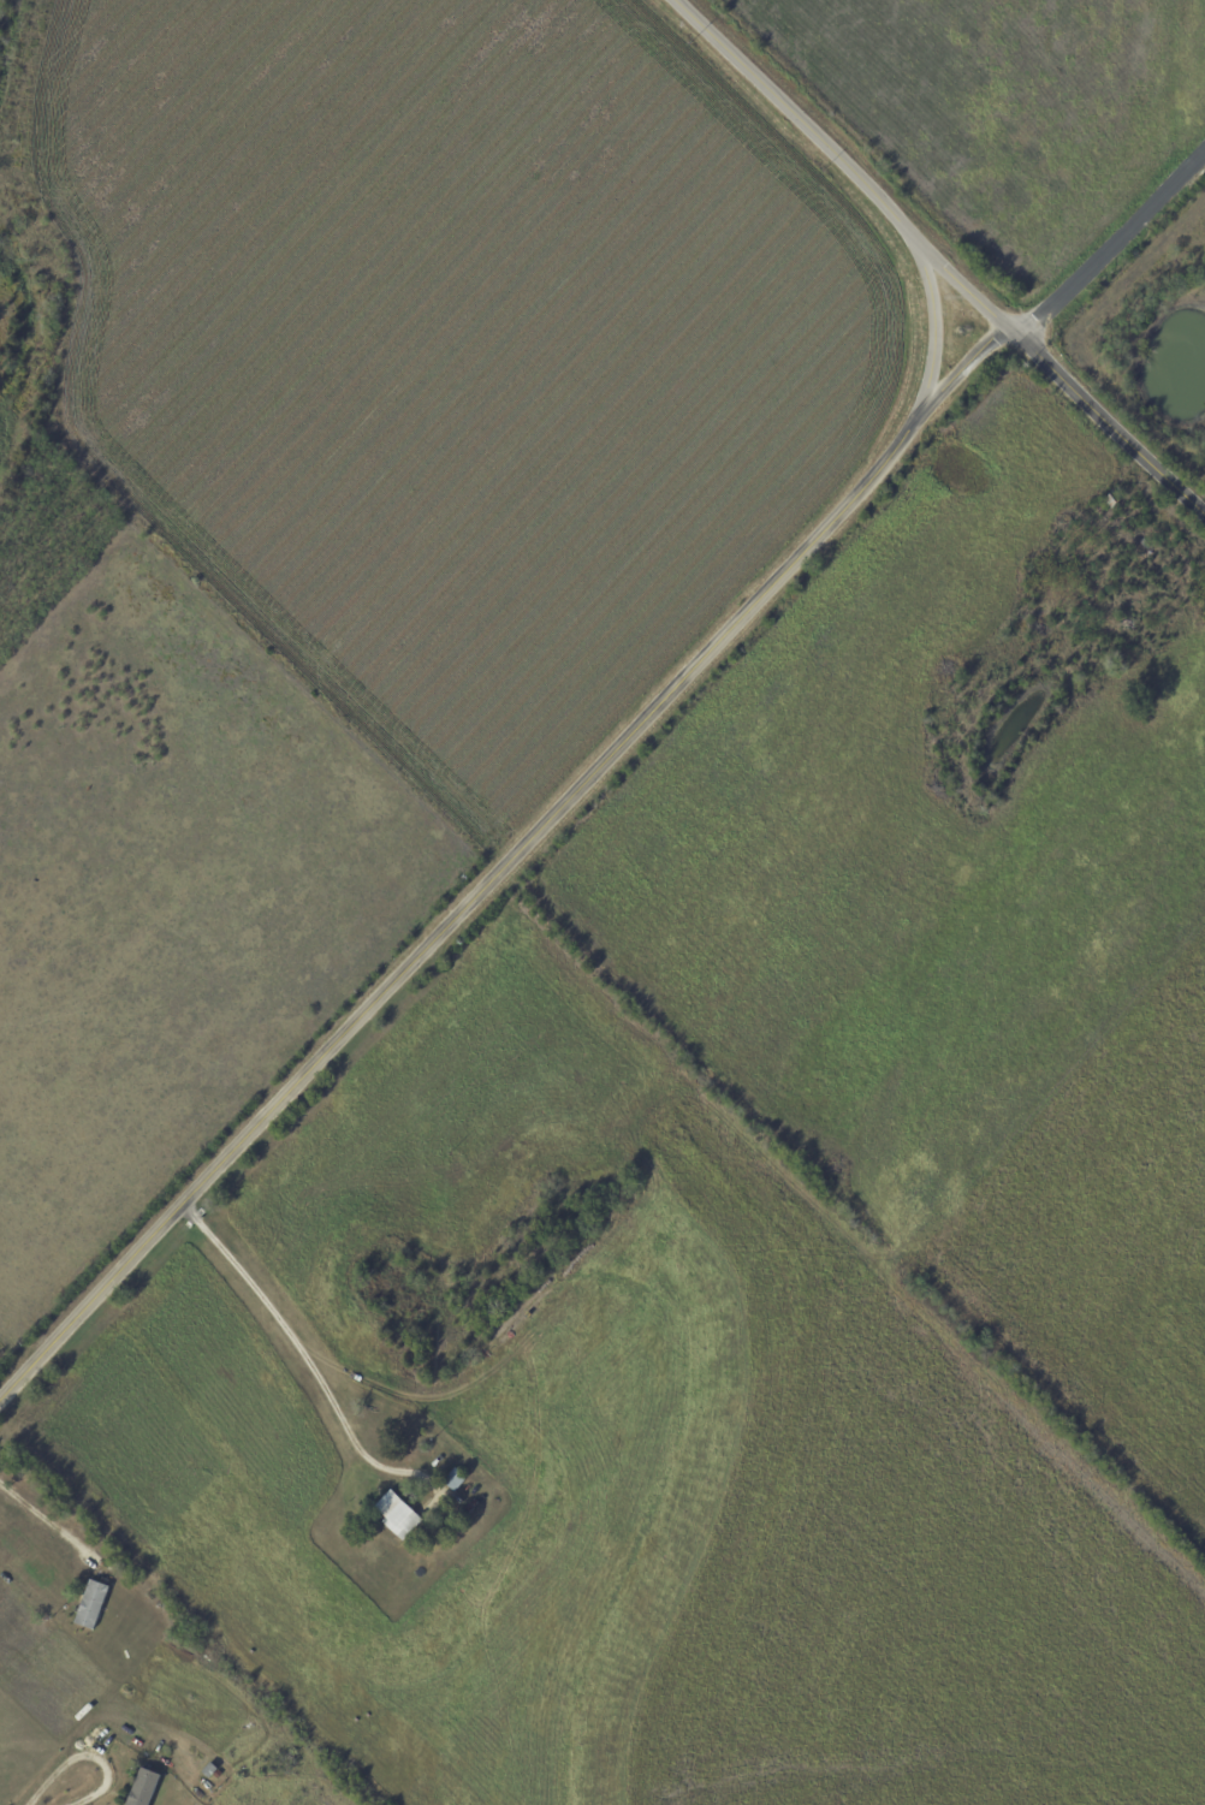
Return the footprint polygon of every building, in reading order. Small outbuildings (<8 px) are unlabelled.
[(1105,501),(1118,491),(1126,499),(1114,510),(1105,501)] [(1079,547),(1090,539),(1097,547),(1086,556),(1079,547)] [(1169,592),(1161,581),(1175,570),(1183,581),(1169,592)] [(457,1492),(456,1492),(445,1482),(457,1468),(469,1479),(457,1492)] [(419,1516),(423,1521),(404,1543),(384,1522),(387,1519),(376,1507),(392,1490),(419,1516)] [(465,1510),(470,1504),(475,1509),(470,1514),(465,1510)] [(75,1625),(91,1580),(99,1584),(101,1577),(109,1579),(107,1586),(111,1587),(94,1632),(75,1625)] [(222,1773),(224,1774),(219,1780),(215,1777),(213,1781),(204,1774),(213,1763),(221,1770),(220,1771),(222,1773)] [(162,1776),(151,1804),(129,1804),(142,1769),(162,1776)]
